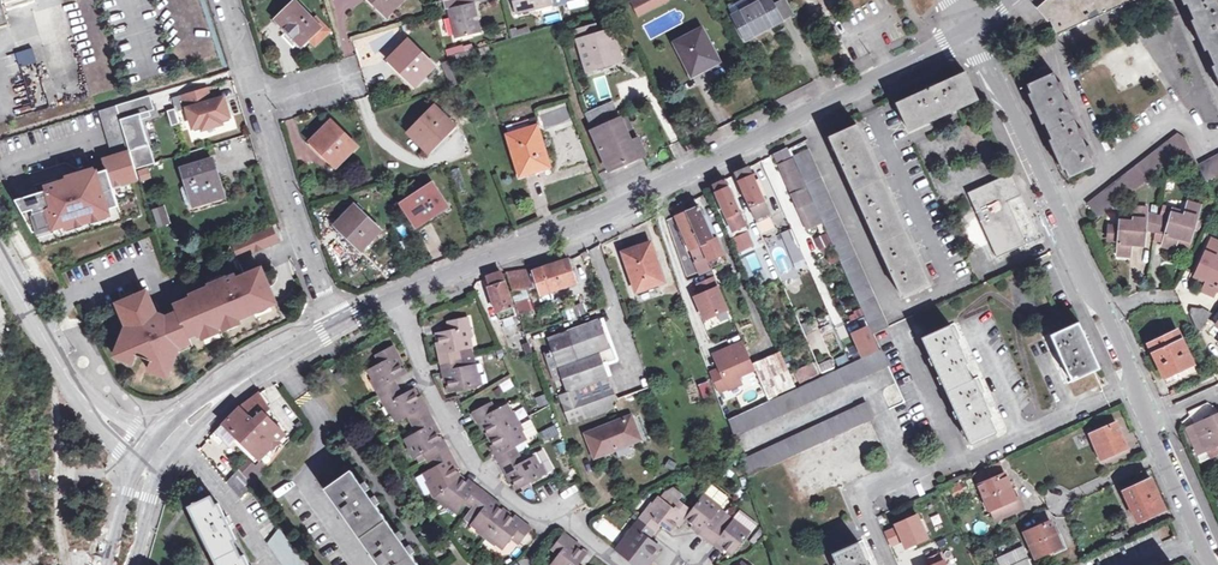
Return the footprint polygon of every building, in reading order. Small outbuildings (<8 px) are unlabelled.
[(10,21),(4,0),(0,0),(0,24),(10,21)] [(277,17),(302,41),(321,22),(298,0),(294,0),(277,17)] [(387,10),(396,0),(376,0),(387,10)] [(455,37),(479,33),(474,4),(477,3),(477,0),(448,0),(455,37)] [(516,15),(552,6),(553,9),(570,5),(570,2),(576,0),(512,0),(516,15)] [(772,26),(793,15),(785,0),(782,0),(773,5),(771,0),(759,0),(732,14),(743,36),(769,22),(772,26)] [(1044,7),(1057,36),(1137,0),(1059,0),(1044,7)] [(1217,72),(1217,2),(1217,0),(1186,0),(1217,72)] [(560,13),(545,17),(547,25),(562,21),(560,13)] [(1030,27),(1034,36),(1050,29),(1046,20),(1030,27)] [(769,22),(743,36),(746,40),(772,26),(769,22)] [(511,29),(512,38),(530,35),(529,27),(511,29)] [(676,42),(690,71),(707,63),(709,67),(721,61),(703,28),(676,42)] [(588,68),(616,59),(611,43),(617,41),(613,30),(580,40),(588,68)] [(406,38),(386,57),(412,83),(431,63),(406,38)] [(449,61),(475,56),(472,44),(447,49),(449,61)] [(16,54),(20,69),(36,64),(32,49),(16,54)] [(707,63),(690,71),(692,76),(709,67),(707,63)] [(978,100),(965,72),(936,86),(935,83),(927,87),(928,89),(898,103),(911,131),(978,100)] [(1069,99),(1066,100),(1063,93),(1066,91),(1062,81),(1058,82),(1055,73),(1028,85),(1040,111),(1058,151),(1069,177),(1095,166),(1092,157),(1094,155),(1089,145),(1087,146),(1084,139),(1086,138),(1082,128),(1079,129),(1071,109),(1073,108),(1069,99)] [(593,80),(600,98),(610,94),(603,77),(593,80)] [(205,87),(186,92),(196,125),(205,123),(206,127),(225,121),(224,117),(232,114),(227,96),(209,101),(205,87)] [(1194,93),(1199,123),(1217,120),(1217,102),(1217,90),(1203,92),(1203,91),(1194,93)] [(153,93),(117,104),(133,157),(136,164),(156,159),(144,115),(153,112),(152,107),(157,106),(153,93)] [(630,143),(619,120),(611,102),(585,114),(593,132),(591,133),(608,170),(644,154),(638,140),(630,143)] [(49,188),(18,198),(44,244),(142,213),(132,179),(139,176),(135,165),(133,157),(117,104),(99,109),(112,153),(110,154),(111,156),(105,158),(108,168),(97,171),(97,169),(48,184),(49,188)] [(451,123),(433,104),(406,130),(425,149),(451,123)] [(176,105),(168,108),(173,123),(180,120),(176,105)] [(630,143),(638,140),(627,116),(619,120),(630,143)] [(294,118),(285,121),(293,150),(303,147),(294,118)] [(331,118),(311,138),(337,163),(357,144),(331,118)] [(549,166),(537,126),(532,128),(530,120),(508,128),(510,134),(508,135),(520,175),(549,166)] [(830,138),(839,160),(837,161),(841,170),(844,169),(863,212),(861,213),(865,222),(868,221),(887,265),(886,266),(890,275),(892,274),(902,296),(931,283),(859,124),(830,138)] [(1188,161),(1195,158),(1190,147),(1186,138),(1179,133),(1088,203),(1099,218),(1184,152),(1188,161)] [(787,148),(780,152),(784,163),(780,165),(798,205),(810,199),(787,148)] [(792,155),(816,209),(873,333),(889,325),(808,148),(792,155)] [(1200,164),(1208,180),(1217,174),(1217,154),(1200,164)] [(1198,164),(1195,158),(1188,161),(1190,167),(1198,164)] [(195,205),(207,201),(206,198),(223,192),(212,159),(183,169),(195,205)] [(736,174),(757,222),(771,215),(749,167),(736,174)] [(1011,172),(968,192),(998,257),(1042,238),(1011,172)] [(725,179),(708,188),(716,206),(722,204),(734,231),(746,225),(725,179)] [(448,202),(433,180),(403,200),(418,222),(448,202)] [(1177,236),(1189,240),(1202,204),(1189,200),(1186,210),(1173,206),(1170,216),(1148,212),(1148,208),(1134,206),(1133,216),(1121,215),(1120,226),(1109,225),(1107,239),(1118,240),(1117,250),(1130,252),(1131,244),(1144,244),(1146,229),(1165,232),(1162,240),(1174,244),(1177,236)] [(676,216),(696,260),(705,256),(704,253),(720,245),(707,215),(703,216),(697,202),(684,208),(686,212),(676,216)] [(354,203),(336,222),(362,246),(380,227),(354,203)] [(664,212),(656,216),(660,227),(665,225),(664,221),(667,220),(664,212)] [(771,217),(756,223),(762,236),(776,230),(771,217)] [(799,247),(810,242),(800,221),(790,225),(791,227),(781,232),(795,263),(805,259),(802,253),(799,247)] [(273,225),(232,242),(239,259),(280,242),(273,225)] [(667,245),(673,262),(683,259),(677,241),(667,245)] [(1217,292),(1217,256),(1217,255),(1217,245),(1210,241),(1195,275),(1206,281),(1203,288),(1215,295),(1217,292)] [(799,247),(802,253),(812,248),(810,242),(799,247)] [(664,282),(651,243),(636,248),(635,245),(623,250),(639,291),(664,282)] [(589,250),(582,254),(585,260),(592,257),(589,250)] [(508,274),(513,290),(539,287),(542,295),(577,282),(569,259),(560,263),(534,270),(533,268),(508,274)] [(147,290),(123,300),(129,315),(126,316),(129,324),(131,325),(127,335),(122,337),(117,350),(135,357),(136,353),(152,360),(151,364),(169,371),(174,359),(172,353),(176,343),(189,338),(196,354),(283,318),(275,300),(262,268),(237,278),(235,275),(227,278),(227,279),(191,294),(192,297),(175,304),(178,312),(167,317),(157,313),(147,290)] [(501,272),(488,276),(491,286),(489,287),(500,320),(516,314),(501,272)] [(702,323),(728,317),(718,273),(691,280),(702,323)] [(1215,295),(1203,288),(1200,292),(1212,298),(1215,295)] [(585,313),(581,304),(574,307),(578,316),(585,313)] [(1211,314),(1203,308),(1193,308),(1189,314),(1196,327),(1200,330),(1211,314)] [(851,320),(863,316),(861,309),(849,314),(851,320)] [(741,334),(756,329),(750,315),(736,321),(741,334)] [(437,353),(441,371),(445,370),(447,380),(449,390),(478,384),(476,373),(474,363),(470,346),(468,336),(466,327),(471,326),(468,316),(449,320),(451,330),(437,333),(439,342),(441,352),(437,353)] [(570,418),(585,412),(618,401),(614,390),(581,402),(577,391),(610,378),(605,364),(617,359),(602,320),(550,339),(554,352),(546,355),(552,372),(560,368),(569,393),(562,396),(570,418)] [(1101,368),(1080,321),(1051,334),(1072,381),(1093,371),(1101,368)] [(970,444),(998,432),(991,417),(993,416),(975,377),(973,378),(967,363),(969,363),(951,324),(921,337),(970,444)] [(1150,346),(1169,386),(1177,382),(1179,384),(1188,379),(1187,377),(1198,372),(1179,332),(1150,346)] [(743,410),(768,399),(753,365),(739,333),(724,340),(729,351),(718,357),(732,387),(735,394),(743,410)] [(489,535),(497,541),(506,547),(514,537),(522,542),(533,526),(524,521),(521,525),(513,519),(498,508),(490,501),(493,497),(478,485),(476,488),(467,481),(460,476),(455,467),(449,458),(453,456),(444,438),(440,440),(436,433),(431,425),(436,423),(426,405),(422,407),(418,398),(412,388),(404,393),(396,378),(405,373),(400,364),(395,356),(399,354),(395,344),(378,353),(383,362),(371,369),(375,377),(380,386),(376,388),(385,404),(388,402),(393,411),(397,419),(409,414),(417,429),(406,436),(412,445),(416,454),(427,448),(436,465),(425,471),(430,480),(438,495),(451,505),(459,512),(467,502),(481,512),(474,523),(480,528),(489,535)] [(888,365),(881,349),(880,349),(728,419),(734,436),(888,365)] [(780,352),(753,365),(768,399),(796,386),(780,352)] [(395,356),(400,364),(404,362),(399,354),(395,356)] [(380,386),(375,377),(371,379),(376,388),(380,386)] [(703,398),(713,394),(708,382),(698,386),(703,398)] [(260,394),(254,398),(248,402),(242,407),(224,425),(259,460),(277,442),(264,430),(273,421),(270,417),(275,414),(260,394)] [(546,395),(535,398),(538,408),(549,404),(546,395)] [(421,396),(418,398),(422,407),(426,405),(421,396)] [(390,413),(393,411),(388,402),(385,404),(390,413)] [(473,412),(478,420),(481,418),(486,427),(491,436),(495,443),(501,454),(499,455),(504,462),(501,463),(506,472),(510,470),(515,479),(520,488),(545,473),(540,464),(536,455),(524,462),(515,446),(527,440),(523,432),(517,422),(512,413),(508,405),(496,411),(491,402),(473,412)] [(769,466),(874,418),(866,402),(742,459),(748,476),(769,466)] [(512,413),(517,422),(521,420),(516,411),(512,413)] [(586,417),(585,412),(570,418),(572,422),(586,417)] [(1195,427),(1205,449),(1215,445),(1217,447),(1217,416),(1195,427)] [(483,429),(486,427),(481,418),(478,420),(483,429)] [(521,420),(517,422),(523,432),(526,430),(521,420)] [(631,420),(587,435),(595,458),(639,443),(631,420)] [(1127,446),(1115,421),(1089,433),(1100,458),(1127,446)] [(431,425),(436,433),(440,430),(436,423),(431,425)] [(541,432),(547,442),(560,434),(554,424),(541,432)] [(1196,453),(1205,449),(1195,427),(1186,431),(1196,453)] [(1050,443),(1055,453),(1064,450),(1059,439),(1050,443)] [(501,454),(495,443),(491,445),(497,456),(499,455),(501,454)] [(412,456),(416,454),(412,445),(408,448),(412,456)] [(449,458),(455,467),(458,465),(453,456),(449,458)] [(540,464),(545,473),(549,471),(544,462),(540,464)] [(974,473),(979,484),(1004,473),(999,462),(974,473)] [(351,468),(324,487),(379,564),(419,564),(351,468)] [(40,469),(29,470),(31,485),(41,484),(40,469)] [(253,489),(240,470),(226,480),(239,499),(253,489)] [(511,481),(515,479),(510,470),(506,472),(511,481)] [(1004,473),(979,484),(994,518),(1020,507),(1004,472),(1004,473)] [(469,478),(467,481),(476,488),(478,485),(469,478)] [(1165,509),(1151,478),(1124,490),(1138,521),(1165,509)] [(438,495),(430,480),(426,482),(434,498),(438,495)] [(958,480),(949,484),(955,497),(964,493),(958,480)] [(711,487),(704,497),(720,508),(727,499),(711,487)] [(631,536),(624,545),(622,543),(617,550),(637,564),(651,564),(652,564),(649,562),(655,554),(661,546),(651,538),(662,524),(672,531),(678,523),(683,516),(687,519),(695,525),(703,531),(700,534),(715,546),(718,542),(727,549),(735,555),(751,531),(743,525),(736,520),(735,521),(728,530),(720,524),(712,519),(719,509),(720,508),(704,497),(694,511),(680,501),(683,495),(675,489),(668,493),(663,499),(661,498),(656,504),(649,513),(646,511),(634,526),(637,528),(631,536)] [(448,509),(451,505),(438,495),(434,498),(448,509)] [(229,532),(232,530),(230,526),(232,525),(228,517),(226,518),(223,513),(221,514),(213,497),(199,504),(198,502),(194,504),(194,506),(190,508),(218,564),(246,564),(229,532)] [(490,501),(498,508),(501,503),(493,497),(490,501)] [(649,513),(656,504),(652,502),(646,511),(649,513)] [(719,509),(712,519),(720,524),(727,515),(719,509)] [(516,514),(513,519),(521,525),(524,521),(516,514)] [(727,515),(720,524),(728,530),(735,521),(727,515)] [(683,516),(678,523),(682,525),(687,519),(683,516)] [(1052,520),(1026,531),(1037,556),(1062,545),(1052,520)] [(743,525),(751,531),(754,528),(745,522),(743,525)] [(703,531),(695,525),(693,529),(700,534),(703,531)] [(629,534),(631,536),(637,528),(634,526),(629,534)] [(489,535),(480,528),(477,532),(486,539),(489,535)] [(109,531),(102,529),(98,541),(105,543),(109,531)] [(1130,536),(1127,529),(1113,535),(1117,543),(1130,536)] [(282,530),(274,536),(275,538),(269,543),(285,564),(307,564),(282,530)] [(575,538),(567,531),(554,548),(561,553),(553,564),(554,564),(580,564),(579,564),(587,553),(580,548),(572,542),(575,538)] [(494,545),(497,541),(489,535),(486,539),(494,545)] [(572,542),(580,548),(583,544),(575,538),(572,542)] [(870,561),(869,562),(859,541),(833,553),(839,564),(872,564),(870,561)] [(724,552),(727,549),(718,542),(715,546),(724,552)] [(1000,559),(1003,564),(1032,564),(1024,548),(1000,559)] [(649,562),(652,564),(658,556),(655,554),(649,562)]
